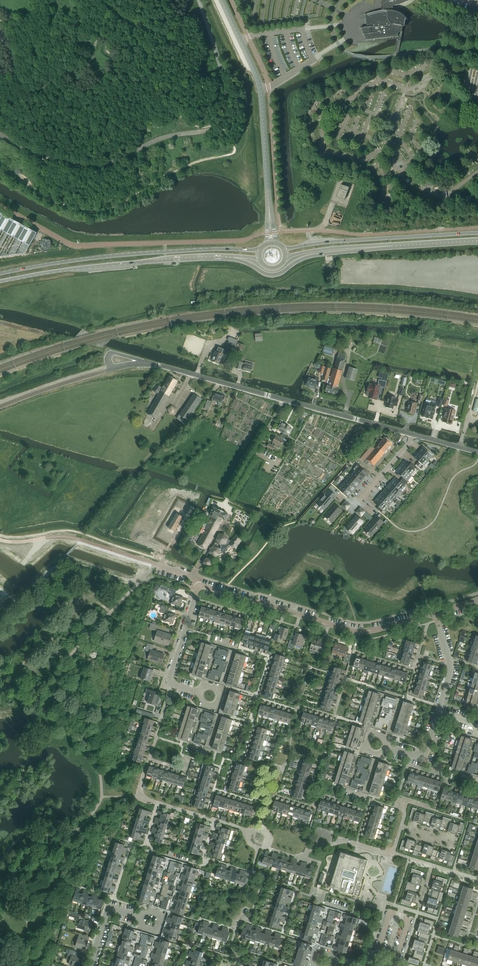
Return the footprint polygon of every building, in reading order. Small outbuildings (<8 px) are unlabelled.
[(382,10),(384,10),(386,10),(388,10),(390,10),(392,10),(391,8),(391,6),(393,6),(396,5),(398,5),(401,4),(404,3),(406,1),(407,1),(407,0),(383,0),(382,1),(381,3),(382,10)] [(398,32),(401,32),(402,27),(403,27),(405,26),(406,25),(404,25),(404,26),(406,18),(407,20),(406,18),(405,17),(404,15),(402,14),(401,13),(399,12),(397,11),(395,11),(392,10),(390,10),(388,10),(386,10),(384,10),(382,10),(378,11),(375,11),(367,14),(368,26),(360,27),(360,28),(364,40),(397,36),(398,32)] [(336,197),(345,200),(349,187),(341,184),(336,197)] [(36,233),(0,213),(0,257),(25,253),(36,233)] [(256,341),(263,341),(262,333),(255,334),(256,341)] [(329,351),(333,352),(336,342),(330,340),(328,344),(326,343),(324,349),(325,349),(325,352),(328,353),(329,351)] [(231,358),(236,345),(229,342),(224,355),(231,358)] [(241,357),(245,345),(237,342),(233,354),(241,357)] [(219,363),(223,354),(216,351),(215,353),(212,361),(219,363)] [(338,388),(343,371),(342,371),(347,355),(339,353),(334,368),(333,368),(328,386),(327,385),(325,391),(337,395),(339,389),(338,388)] [(252,372),(253,364),(245,362),(245,363),(238,361),(236,368),(240,370),(242,365),(245,366),(243,371),(244,371),(244,370),(252,372)] [(321,380),(327,381),(331,369),(325,367),(321,380)] [(346,379),(355,381),(358,369),(349,367),(346,379)] [(157,419),(178,381),(170,376),(163,388),(157,385),(154,390),(155,392),(157,393),(159,393),(161,390),(148,414),(157,419)] [(316,388),(319,379),(315,378),(315,380),(309,378),(306,385),(307,386),(309,387),(310,386),(316,388)] [(368,397),(377,400),(380,387),(385,388),(387,382),(379,380),(378,385),(376,385),(376,384),(375,383),(373,382),(372,383),(372,384),(372,385),(369,384),(367,391),(370,392),(368,397)] [(222,406),(225,396),(215,393),(212,400),(219,402),(218,405),(222,406)] [(185,424),(201,399),(194,394),(177,418),(185,424)] [(387,402),(385,407),(393,409),(394,405),(396,405),(395,406),(397,406),(398,400),(395,399),(396,397),(388,395),(387,399),(386,399),(386,402),(387,402)] [(407,408),(406,412),(414,414),(417,403),(409,401),(408,405),(407,405),(406,408),(407,408)] [(425,403),(422,416),(432,419),(436,405),(425,403)] [(446,408),(442,421),(447,423),(447,424),(451,425),(451,424),(452,424),(456,410),(446,408)] [(221,428),(227,417),(221,414),(215,425),(221,428)] [(284,438),(290,427),(286,424),(286,425),(281,422),(277,429),(284,433),(283,434),(282,435),(281,437),(284,438)] [(281,446),(284,439),(276,436),(273,442),(272,445),(269,444),(267,447),(273,450),(274,446),(275,443),(281,446)] [(369,443),(357,456),(365,463),(368,460),(374,465),(393,443),(385,437),(375,449),(369,443)] [(433,455),(423,447),(419,452),(428,460),(433,455)] [(419,452),(414,458),(419,461),(416,464),(421,469),(428,460),(419,452)] [(409,465),(405,462),(401,466),(410,474),(416,467),(411,462),(409,465)] [(368,473),(359,466),(355,471),(364,478),(368,473)] [(401,466),(397,471),(403,477),(401,479),(407,484),(409,481),(406,479),(410,474),(401,466)] [(355,471),(351,475),(360,483),(364,478),(355,471)] [(351,475),(347,480),(356,487),(360,483),(351,475)] [(400,482),(396,478),(391,483),(400,491),(407,484),(401,479),(400,482)] [(347,480),(343,484),(352,492),(356,487),(347,480)] [(400,491),(391,483),(387,488),(396,496),(400,491)] [(343,484),(339,489),(348,496),(352,492),(343,484)] [(396,496),(387,488),(383,493),(392,501),(396,496)] [(336,496),(330,490),(318,504),(324,510),(336,496)] [(392,501),(383,493),(379,497),(388,505),(392,501)] [(388,505),(379,497),(375,502),(378,506),(376,508),(382,513),(388,505)] [(335,504),(325,516),(331,522),(342,510),(335,504)] [(198,544),(206,548),(223,519),(224,519),(226,520),(229,514),(224,512),(224,511),(219,508),(218,509),(214,507),(211,513),(210,512),(207,520),(210,522),(207,527),(206,527),(204,529),(201,527),(199,531),(202,533),(204,529),(205,530),(198,544)] [(177,513),(168,527),(175,531),(184,517),(177,513)] [(363,521),(356,516),(346,528),(352,533),(363,521)] [(383,522),(377,516),(364,530),(371,536),(383,522)] [(236,549),(242,538),(235,534),(232,541),(228,539),(225,534),(220,535),(217,539),(218,540),(216,541),(216,540),(213,545),(214,545),(214,547),(213,546),(210,552),(214,556),(219,554),(219,553),(225,553),(230,545),(236,549)] [(169,588),(168,591),(170,592),(170,594),(171,596),(173,596),(171,603),(180,606),(183,597),(175,594),(175,593),(176,593),(176,590),(175,590),(169,588)] [(162,605),(161,608),(162,609),(161,612),(166,614),(164,621),(173,624),(176,614),(168,612),(169,608),(162,605)] [(205,617),(207,608),(202,607),(199,616),(205,617)] [(214,623),(218,612),(212,610),(209,619),(215,621),(214,623)] [(219,625),(223,613),(218,612),(214,623),(219,625)] [(225,624),(228,615),(223,613),(219,625),(220,622),(225,624)] [(230,626),(233,616),(228,615),(225,624),(230,626)] [(236,627),(238,618),(233,616),(230,626),(236,627)] [(241,629),(244,620),(238,618),(236,627),(241,629)] [(285,640),(289,629),(282,627),(280,631),(281,631),(280,633),(279,635),(276,634),(274,640),(281,642),(282,639),(285,640)] [(169,646),(172,635),(158,631),(154,641),(169,646)] [(247,644),(250,634),(245,633),(242,642),(247,644)] [(302,647),(305,637),(301,636),(302,634),(296,633),(294,641),(290,640),(288,647),(293,649),(295,645),(302,647)] [(253,645),(256,636),(250,634),(247,644),(253,645)] [(258,647),(261,638),(256,636),(253,645),(258,647)] [(263,649),(266,639),(261,638),(258,647),(263,649)] [(310,650),(309,652),(315,653),(316,652),(322,654),(326,642),(313,638),(310,650)] [(268,650),(271,641),(266,639),(263,649),(268,650)] [(414,648),(416,643),(406,640),(405,645),(414,648)] [(193,662),(191,668),(194,668),(192,674),(237,688),(247,656),(202,642),(195,663),(193,662)] [(161,664),(164,654),(152,650),(154,645),(148,643),(145,651),(151,652),(150,655),(149,655),(149,656),(148,660),(161,664)] [(346,654),(348,647),(335,643),(332,653),(345,657),(344,662),(349,663),(351,655),(346,654)] [(413,654),(414,648),(405,645),(403,651),(413,654)] [(284,663),(286,657),(276,654),(274,660),(284,663)] [(409,664),(411,659),(402,656),(400,661),(409,664)] [(477,659),(477,658),(469,656),(467,661),(476,664),(477,659)] [(358,668),(361,659),(357,657),(356,657),(353,666),(358,668)] [(364,670),(367,660),(361,659),(358,668),(364,670)] [(282,668),(284,663),(274,660),(273,665),(282,668)] [(374,673),(377,663),(372,662),(369,671),(374,673)] [(431,671),(433,665),(423,662),(422,668),(431,671)] [(379,674),(382,665),(377,663),(374,673),(379,674)] [(281,673),(282,668),(273,665),(271,670),(281,673)] [(384,676),(387,667),(382,665),(379,674),(384,676)] [(341,675),(343,669),(333,666),(332,672),(341,675)] [(150,681),(152,674),(158,676),(160,671),(154,669),(153,670),(145,667),(141,678),(144,679),(145,680),(145,679),(150,681)] [(389,678),(392,668),(387,667),(384,676),(389,678)] [(395,679),(398,670),(392,668),(389,678),(395,679)] [(429,676),(431,671),(422,668),(420,673),(429,676)] [(279,678),(281,673),(271,670),(270,675),(279,678)] [(400,681),(403,671),(398,670),(395,679),(400,681)] [(405,683),(408,673),(403,671),(400,681),(405,683)] [(340,680),(341,675),(332,672),(330,677),(340,680)] [(475,672),(465,704),(477,708),(477,673),(475,672)] [(428,681),(429,676),(420,673),(418,678),(428,681)] [(277,683),(279,678),(270,675),(268,680),(277,683)] [(338,685),(340,680),(330,677),(329,682),(338,685)] [(426,686),(428,681),(418,678),(417,683),(426,686)] [(276,688),(277,683),(268,680),(266,685),(276,688)] [(336,690),(338,685),(329,682),(327,687),(336,690)] [(425,691),(426,686),(417,683),(415,688),(425,691)] [(274,693),(276,688),(266,685),(265,691),(274,693)] [(335,695),(336,690),(327,687),(325,692),(335,695)] [(423,697),(425,691),(415,688),(413,694),(423,697)] [(158,706),(161,696),(155,694),(156,692),(147,689),(145,693),(150,695),(147,703),(158,706)] [(382,694),(369,690),(359,722),(372,726),(391,732),(404,736),(414,704),(400,700),(382,694)] [(240,705),(238,704),(241,694),(231,691),(229,694),(227,693),(226,697),(228,699),(226,704),(224,704),(222,708),(225,709),(224,712),(234,715),(236,710),(238,711),(240,705)] [(272,699),(274,693),(265,691),(263,696),(272,699)] [(333,700),(335,695),(325,692),(324,697),(333,700)] [(331,706),(333,700),(324,697),(322,703),(331,706)] [(330,711),(331,706),(322,703),(320,708),(330,711)] [(263,715),(266,706),(261,704),(258,714),(263,715)] [(223,751),(233,720),(219,716),(201,710),(188,706),(178,737),(191,741),(210,748),(223,751)] [(269,717),(272,708),(266,706),(263,715),(269,717)] [(274,719),(277,709),(272,708),(269,717),(274,719)] [(279,720),(282,711),(277,709),(274,719),(279,720)] [(284,722),(287,713),(282,711),(279,720),(284,722)] [(306,723),(309,714),(304,712),(301,722),(306,723)] [(290,724),(293,714),(287,713),(284,722),(290,724)] [(316,726),(319,717),(314,715),(311,725),(316,726)] [(322,728),(325,719),(319,717),(316,726),(322,728)] [(153,726),(154,721),(145,718),(143,723),(153,726)] [(327,730),(330,720),(325,719),(322,728),(327,730)] [(332,731),(335,722),(330,720),(327,730),(332,731)] [(151,731),(153,726),(143,723),(142,728),(151,731)] [(363,728),(353,725),(346,746),(357,749),(357,747),(360,747),(361,743),(359,741),(361,736),(363,736),(364,732),(362,731),(363,728)] [(266,735),(268,730),(258,727),(256,732),(268,736),(266,735)] [(150,736),(151,731),(142,728),(140,733),(150,736)] [(266,741),(268,736),(256,732),(255,737),(266,741)] [(148,741),(150,736),(140,733),(139,739),(148,741)] [(461,736),(451,767),(464,771),(477,776),(477,741),(474,740),(461,736)] [(263,745),(264,740),(266,741),(255,737),(253,743),(263,745)] [(146,747),(148,741),(139,739),(137,744),(146,747)] [(145,752),(146,747),(137,744),(135,749),(145,752)] [(143,757),(145,752),(135,749),(134,754),(143,757)] [(357,755),(345,751),(335,782),(348,786),(365,792),(380,796),(389,765),(375,760),(357,755)] [(258,761),(259,756),(250,753),(249,758),(258,761)] [(141,763),(143,757),(134,754),(132,760),(141,763)] [(311,769),(313,764),(313,763),(304,760),(302,766),(311,769)] [(244,771),(246,766),(237,763),(235,769),(244,771)] [(214,772),(216,767),(207,764),(205,770),(214,772)] [(152,777),(155,768),(150,766),(147,775),(152,777)] [(157,779),(160,769),(155,768),(152,777),(157,779)] [(162,780),(165,771),(160,769),(157,779),(162,780)] [(201,774),(213,778),(214,772),(205,770),(202,769),(201,774)] [(242,777),(244,771),(235,769),(233,774),(242,777)] [(308,778),(310,773),(301,770),(299,775),(308,778)] [(168,782),(171,773),(165,771),(162,780),(168,782)] [(413,783),(416,774),(410,772),(407,781),(413,783)] [(173,784),(176,774),(171,773),(168,782),(173,784)] [(199,779),(202,780),(211,783),(213,778),(201,774),(199,779)] [(241,782),(242,777),(233,774),(232,779),(241,782)] [(418,785),(421,775),(416,774),(413,783),(418,785)] [(307,784),(308,778),(299,775),(297,781),(307,784)] [(423,786),(426,777),(421,775),(418,785),(423,786)] [(183,787),(186,777),(181,776),(178,785),(183,787)] [(428,788),(431,779),(426,777),(423,786),(428,788)] [(433,790),(436,780),(431,779),(428,788),(433,790)] [(209,788),(211,783),(202,780),(200,785),(209,788)] [(439,791),(441,784),(442,782),(436,780),(433,790),(439,791)] [(305,789),(307,784),(297,781),(296,786),(305,789)] [(238,792),(239,787),(230,784),(228,789),(235,791),(234,793),(237,794),(238,792)] [(208,793),(209,788),(200,785),(198,790),(208,793)] [(303,794),(305,789),(296,786),(294,791),(303,794)] [(446,800),(449,790),(444,789),(441,798),(446,800)] [(206,798),(208,793),(198,790),(196,790),(194,795),(197,795),(197,796),(206,798)] [(451,802),(454,792),(449,790),(446,800),(451,802)] [(302,799),(303,794),(294,791),(292,797),(302,799)] [(457,803),(460,794),(454,792),(451,802),(457,803)] [(462,805),(465,795),(460,794),(457,803),(462,805)] [(219,806),(222,797),(217,795),(213,807),(218,808),(219,806)] [(467,806),(470,797),(465,795),(462,805),(467,806)] [(472,808),(475,799),(470,797),(467,806),(472,808)] [(229,809),(232,800),(227,798),(224,808),(229,809)] [(323,811),(326,801),(321,799),(318,809),(323,811)] [(203,809),(205,803),(195,801),(193,800),(191,805),(203,809)] [(277,812),(280,802),(275,800),(272,810),(277,812)] [(240,813),(243,803),(237,801),(234,811),(240,813)] [(328,812),(331,803),(326,801),(323,811),(328,812)] [(283,813),(286,804),(280,802),(277,812),(283,813)] [(245,814),(248,805),(243,803),(240,813),(245,814)] [(334,814),(337,804),(331,803),(328,812),(334,814)] [(288,815),(291,805),(286,804),(283,813),(288,815)] [(339,815),(342,806),(337,804),(334,814),(339,815)] [(250,816),(253,806),(248,805),(245,814),(250,816)] [(293,816),(296,807),(291,805),(288,815),(293,816)] [(382,813),(384,808),(374,805),(373,810),(382,813)] [(344,817),(347,808),(342,806),(339,815),(344,817)] [(298,818),(301,809),(296,807),(293,816),(298,818)] [(418,822),(421,813),(416,812),(417,809),(413,807),(410,817),(414,818),(413,821),(418,822)] [(349,819),(352,809),(347,808),(344,817),(349,819)] [(303,820),(306,810),(301,809),(298,818),(303,820)] [(354,820),(357,811),(352,809),(349,819),(354,820)] [(309,821),(312,812),(306,810),(303,820),(309,821)] [(381,818),(382,813),(373,810),(371,815),(381,818)] [(169,819),(171,814),(158,811),(157,814),(162,815),(161,817),(169,819)] [(360,822),(363,813),(357,811),(354,820),(360,822)] [(427,822),(430,813),(426,811),(425,814),(421,813),(418,822),(423,824),(423,821),(427,822)] [(147,818),(147,816),(139,813),(137,818),(150,822),(151,819),(147,818)] [(435,828),(438,818),(434,817),(435,814),(430,813),(427,822),(431,824),(430,826),(435,828)] [(379,823),(381,818),(371,815),(370,821),(379,823)] [(444,828),(447,818),(443,817),(442,820),(438,818),(435,828),(440,829),(441,827),(444,828)] [(452,833),(455,824),(451,822),(452,819),(447,818),(444,828),(448,829),(448,831),(452,833)] [(166,829),(168,824),(155,820),(155,823),(159,824),(158,826),(166,829)] [(377,829),(379,823),(370,821),(368,826),(377,829)] [(462,833),(465,824),(460,822),(460,825),(455,824),(452,833),(457,834),(458,832),(462,833)] [(148,829),(144,827),(144,825),(136,823),(135,828),(147,831),(148,829)] [(230,835),(232,830),(217,825),(216,829),(220,830),(219,832),(230,835)] [(376,834),(377,829),(368,826),(366,831),(376,834)] [(205,833),(205,831),(197,828),(196,833),(208,837),(209,834),(205,833)] [(163,838),(165,834),(152,830),(152,833),(156,834),(155,836),(163,838)] [(374,839),(376,834),(366,831),(365,836),(374,839)] [(141,837),(141,835),(133,832),(131,837),(144,841),(145,838),(141,837)] [(229,840),(230,835),(219,832),(219,834),(215,832),(214,835),(226,839),(229,840)] [(224,844),(226,839),(214,835),(213,838),(217,839),(216,841),(224,844)] [(149,840),(164,844),(166,839),(163,838),(155,836),(154,838),(150,837),(149,840)] [(202,842),(202,840),(194,838),(193,842),(205,846),(206,843),(202,842)] [(409,849),(412,840),(408,839),(407,841),(403,840),(400,849),(404,851),(405,848),(409,849)] [(417,855),(420,845),(416,844),(417,842),(412,840),(409,849),(414,851),(413,853),(417,855)] [(124,847),(125,845),(124,845),(125,842),(121,841),(121,843),(116,842),(115,847),(127,851),(128,848),(124,847)] [(427,855),(430,845),(425,844),(424,846),(420,845),(417,855),(422,856),(422,853),(427,855)] [(221,853),(223,849),(211,845),(210,848),(214,849),(213,851),(221,853)] [(434,860),(437,851),(434,849),(434,847),(430,845),(427,855),(431,856),(430,859),(434,860)] [(199,852),(199,850),(191,847),(190,852),(202,856),(203,853),(199,852)] [(444,860),(447,851),(442,849),(441,852),(437,851),(434,860),(439,861),(440,859),(444,860)] [(121,856),(121,854),(113,852),(111,851),(109,856),(112,857),(124,861),(125,858),(121,856)] [(213,853),(209,851),(208,855),(222,859),(223,854),(221,853),(213,851),(213,853)] [(452,866),(455,856),(451,855),(452,852),(447,851),(444,860),(448,861),(447,864),(452,866)] [(369,860),(342,852),(331,887),(361,897),(366,878),(364,877),(369,860)] [(272,866),(276,854),(273,853),(272,857),(270,856),(267,865),(272,866)] [(167,859),(154,855),(139,901),(153,906),(172,912),(184,915),(198,869),(186,865),(167,859)] [(282,869),(285,857),(282,856),(281,860),(279,859),(277,868),(282,869)] [(291,872),(295,860),(292,859),(291,863),(289,862),(286,870),(291,872)] [(118,866),(118,864),(110,861),(109,866),(121,870),(122,867),(118,866)] [(301,875),(304,863),(302,862),(300,866),(298,865),(296,873),(301,875)] [(221,877),(224,865),(222,864),(220,868),(218,868),(216,876),(221,877)] [(310,878),(314,866),(311,865),(310,869),(308,868),(305,876),(310,878)] [(230,880),(234,868),(231,867),(230,871),(228,871),(225,879),(230,880)] [(420,875),(421,871),(412,868),(410,873),(413,874),(412,878),(421,881),(423,876),(420,875)] [(240,883),(244,871),(241,870),(239,874),(238,874),(235,882),(240,883)] [(119,877),(115,875),(115,874),(107,871),(106,876),(118,880),(119,877)] [(446,884),(447,879),(438,876),(437,880),(434,880),(433,884),(442,887),(443,883),(446,884)] [(420,886),(421,881),(412,878),(410,882),(408,882),(407,886),(416,889),(417,885),(420,886)] [(112,885),(113,883),(104,881),(103,885),(115,889),(116,886),(112,885)] [(441,892),(442,887),(433,884),(431,889),(434,890),(433,894),(442,897),(443,893),(441,892)] [(417,893),(415,893),(416,889),(407,886),(405,890),(408,891),(406,895),(416,898),(417,893)] [(473,889),(464,886),(462,891),(477,895),(477,894),(477,893),(472,891),(473,889)] [(83,903),(87,891),(84,890),(82,894),(80,894),(78,902),(83,903)] [(289,895),(280,892),(279,897),(291,901),(292,898),(288,897),(289,895)] [(92,906),(96,894),(93,893),(92,897),(90,897),(87,905),(92,906)] [(98,899),(99,895),(96,894),(92,906),(92,908),(96,910),(97,908),(100,900),(98,899)] [(441,901),(442,897),(433,894),(431,898),(429,897),(427,902),(437,904),(438,900),(441,901)] [(411,906),(412,902),(414,903),(416,898),(406,895),(405,900),(402,899),(401,903),(411,906)] [(469,901),(470,898),(461,895),(459,900),(474,905),(475,903),(469,901)] [(102,909),(106,897),(103,896),(102,900),(100,900),(97,908),(102,909)] [(285,906),(286,904),(277,902),(276,907),(288,910),(289,907),(285,906)] [(435,909),(437,904),(427,902),(426,906),(428,907),(427,911),(437,914),(438,910),(435,909)] [(313,904),(302,939),(346,953),(353,930),(356,931),(360,919),(313,904)] [(467,910),(467,908),(458,905),(456,910),(472,915),(472,912),(467,910)] [(282,916),(283,914),(274,911),(273,916),(285,920),(286,917),(282,916)] [(90,931),(93,922),(84,920),(85,917),(70,912),(68,915),(81,919),(78,927),(90,931)] [(165,934),(164,938),(178,942),(180,936),(177,935),(183,918),(172,914),(171,917),(169,917),(167,922),(169,923),(167,929),(166,928),(164,934),(165,934)] [(464,920),(464,917),(455,915),(453,919),(469,924),(469,922),(464,920)] [(433,926),(434,921),(428,920),(425,919),(424,923),(420,922),(419,926),(430,930),(431,926),(433,926)] [(203,934),(207,922),(204,921),(203,925),(201,924),(198,933),(202,935),(202,934),(203,934)] [(279,925),(280,923),(271,921),(270,926),(282,930),(283,927),(279,925)] [(212,937),(216,925),(213,924),(212,928),(210,927),(208,936),(212,937)] [(246,937),(250,925),(247,924),(246,928),(244,927),(241,935),(246,937)] [(461,930),(461,927),(452,924),(450,929),(466,934),(466,931),(461,930)] [(250,940),(254,929),(252,928),(253,926),(250,925),(246,937),(245,939),(250,940)] [(429,939),(430,935),(428,934),(430,930),(419,926),(417,931),(421,932),(420,936),(429,939)] [(222,940),(226,928),(223,927),(222,931),(220,930),(217,939),(222,940)] [(255,942),(259,928),(257,927),(256,930),(254,929),(250,940),(255,942)] [(126,928),(114,965),(162,965),(170,942),(158,938),(140,932),(126,928)] [(265,943),(269,931),(266,930),(265,934),(263,933),(260,942),(265,943)] [(275,946),(279,934),(276,933),(274,937),(272,936),(270,945),(275,946)] [(85,950),(88,940),(82,938),(83,935),(80,934),(76,947),(85,950)] [(427,944),(429,939),(420,936),(418,940),(415,939),(413,944),(424,947),(425,943),(427,944)] [(301,941),(294,965),(298,965),(306,965),(308,965),(310,960),(308,960),(310,954),(311,954),(313,949),(311,948),(312,945),(301,941)] [(423,952),(424,947),(413,944),(412,949),(415,950),(414,954),(423,957),(425,952),(423,952)] [(453,961),(457,946),(455,945),(453,951),(451,950),(448,959),(453,961)] [(443,955),(445,948),(439,946),(436,953),(443,955)] [(462,964),(467,949),(465,948),(463,953),(461,953),(458,962),(462,964)] [(82,958),(75,956),(77,952),(70,950),(69,954),(72,955),(69,964),(75,965),(79,965),(82,958)] [(477,952),(474,951),(473,957),(470,956),(467,965),(469,965),(472,965),(477,952)] [(201,957),(202,957),(189,953),(188,956),(193,958),(192,959),(203,963),(204,958),(201,957)] [(422,961),(423,957),(414,954),(413,958),(409,957),(408,962),(415,964),(419,965),(420,961),(422,961)]
